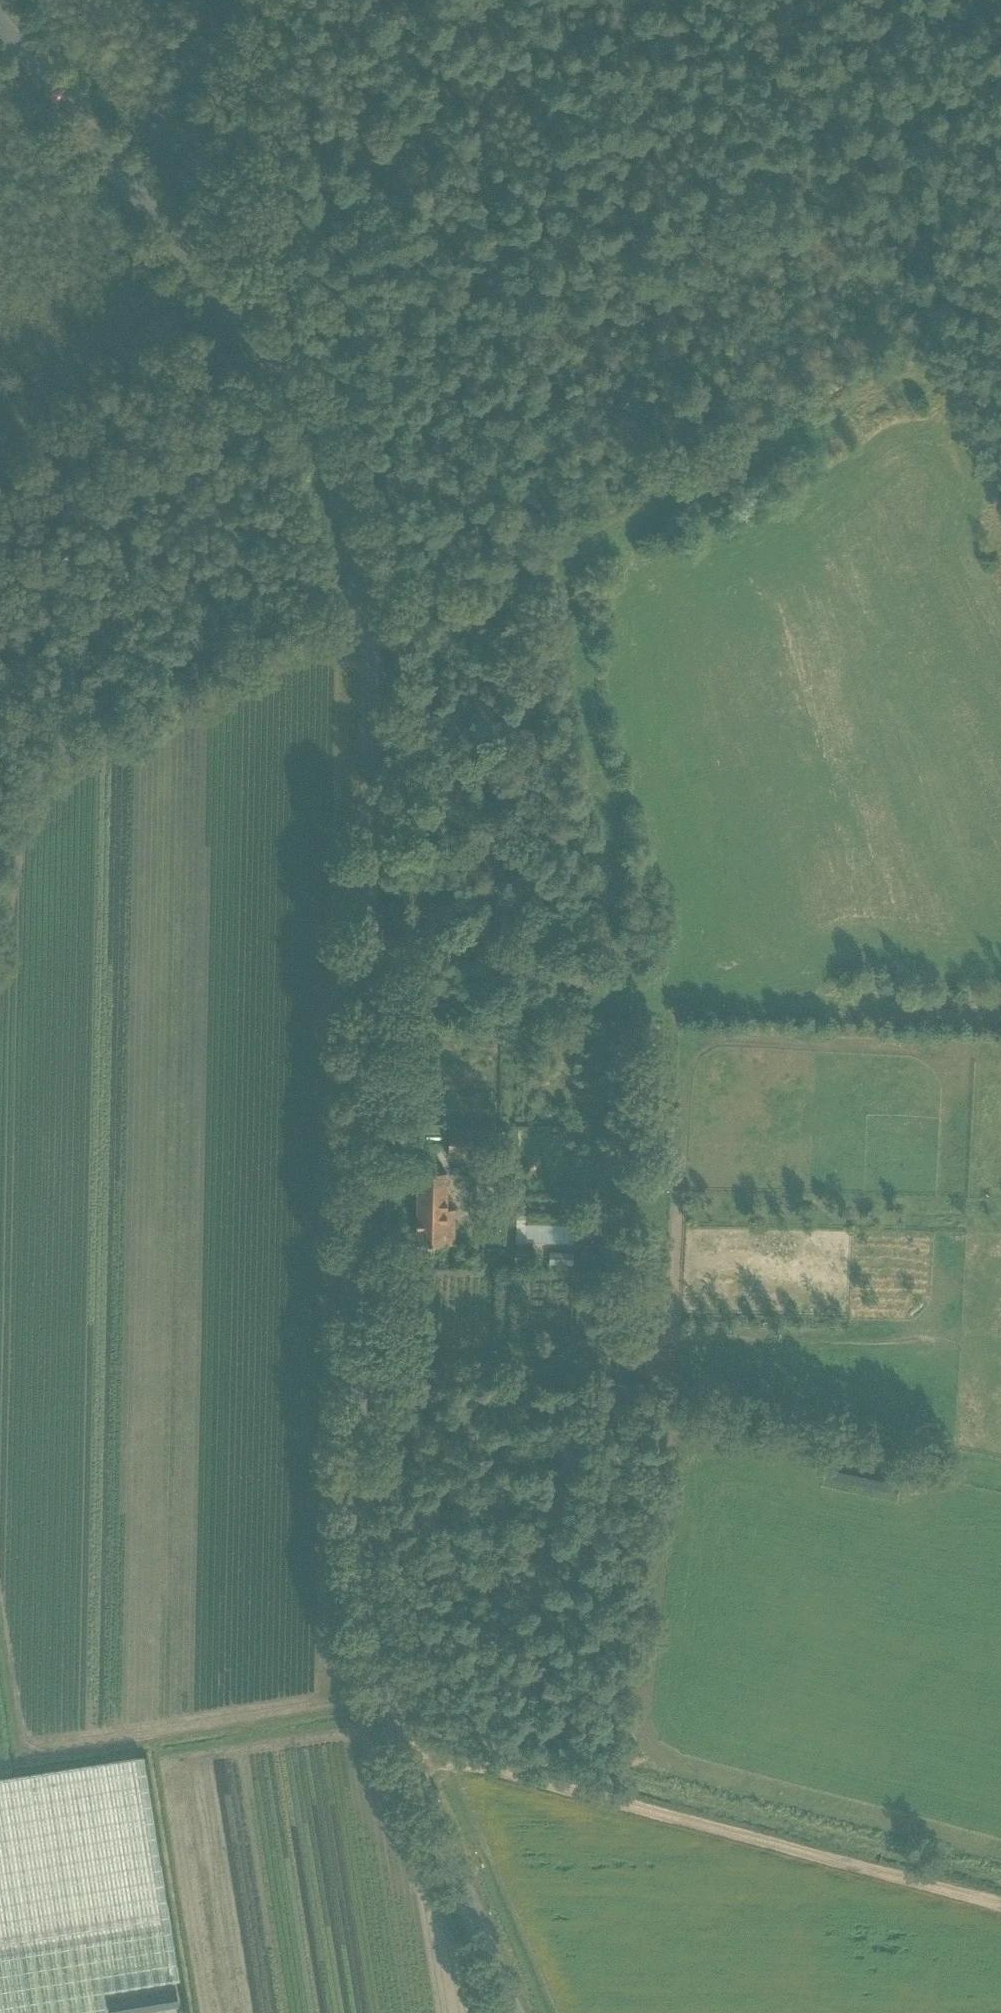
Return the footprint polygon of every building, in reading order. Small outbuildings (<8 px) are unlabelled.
[(447,1172),(438,1171),(418,1171),(417,1243),(455,1244),(456,1210),(446,1210),(447,1172)] [(580,1271),(578,1253),(555,1255),(557,1274),(580,1271)] [(103,1991),(129,1987),(179,1979),(143,1756),(93,1764),(0,1779),(0,2012),(106,2012),(103,1991)] [(175,1984),(150,1988),(153,2009),(178,2005),(175,1984)]
